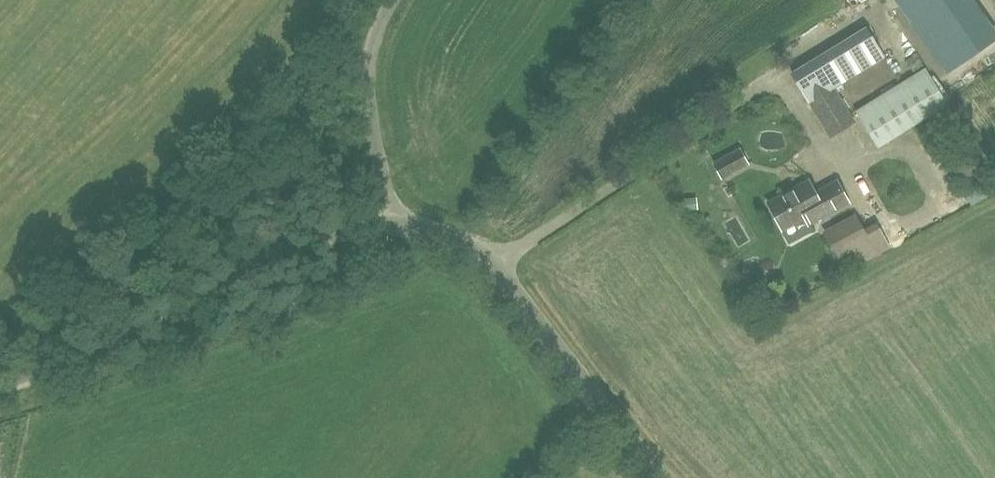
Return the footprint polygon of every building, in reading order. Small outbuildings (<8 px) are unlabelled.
[(994,39),(994,34),(971,0),(909,0),(901,6),(947,73),(994,39)] [(830,137),(837,132),(855,122),(833,88),(872,64),(855,37),(791,77),(807,103),(821,126),(823,125),(830,137)] [(949,105),(925,67),(856,110),(879,149),(949,105)] [(740,147),(727,154),(728,156),(714,163),(722,177),(736,170),(737,172),(750,165),(740,147)] [(808,182),(768,203),(782,230),(805,218),(808,224),(848,203),(837,182),(815,194),(808,182)] [(856,217),(825,234),(837,256),(868,240),(856,217)]
